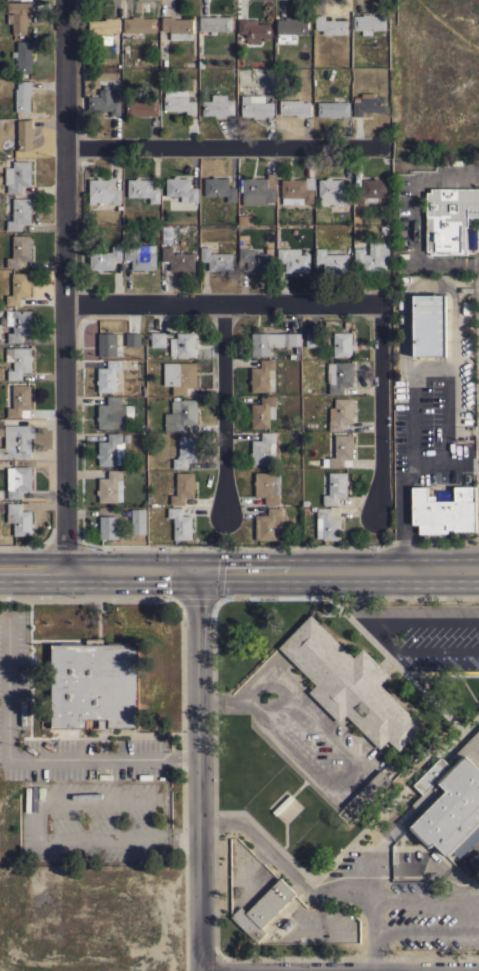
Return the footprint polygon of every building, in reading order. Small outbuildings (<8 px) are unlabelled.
[(12,34),(12,12),(7,12),(7,2),(31,2),(31,12),(26,12),(26,18),(28,18),(29,21),(26,21),(27,34),(12,34)] [(353,15),(363,15),(363,14),(373,14),(373,15),(385,15),(385,30),(372,30),(372,35),(362,35),(362,30),(353,30),(353,15)] [(315,16),(324,15),(324,20),(330,20),(330,19),(334,19),(334,20),(347,20),(347,34),(323,34),(323,30),(315,30),(315,16)] [(123,32),(123,18),(132,18),(132,16),(142,16),(143,18),(155,18),(155,32),(123,32)] [(199,17),(215,17),(215,16),(218,16),(218,17),(231,16),(231,31),(199,31),(199,17)] [(193,39),(170,40),(169,31),(162,31),(162,17),(174,17),(174,19),(192,18),(193,39)] [(295,34),(295,42),(277,42),(277,19),(285,19),(285,17),(296,17),(296,19),(308,19),(308,34),(295,34)] [(119,32),(112,32),(111,44),(99,44),(99,35),(88,35),(89,20),(105,20),(105,18),(119,18),(119,32)] [(238,19),(257,19),(257,23),(270,24),(270,38),(268,38),(268,41),(263,41),(263,38),(260,38),(260,42),(246,42),(246,34),(238,34),(238,19)] [(31,57),(32,57),(32,61),(31,61),(31,73),(17,73),(17,56),(12,56),(12,51),(17,51),(17,41),(31,41),(31,57)] [(32,95),(30,95),(30,112),(16,112),(15,89),(17,89),(17,81),(31,81),(32,95)] [(120,115),(110,115),(110,110),(88,110),(88,96),(99,96),(99,89),(103,89),(103,85),(108,85),(108,89),(112,89),(112,92),(120,92),(120,115)] [(196,115),(186,115),(186,110),(180,110),(180,112),(176,112),(176,111),(163,111),(163,96),(164,96),(164,90),(187,90),(187,96),(188,96),(188,101),(196,101),(196,115)] [(202,115),(202,101),(212,101),(212,94),(226,94),(226,99),(233,99),(233,101),(234,101),(234,115),(202,115)] [(385,111),(372,111),(372,113),(368,113),(368,111),(362,111),(362,116),(353,116),(353,102),(353,96),(361,96),(361,97),(364,97),(364,94),(371,94),(371,97),(385,97),(385,111)] [(158,115),(148,115),(148,116),(138,116),(138,115),(126,115),(126,107),(128,107),(128,101),(134,101),(134,95),(150,95),(150,101),(158,101),(158,115)] [(264,116),(264,119),(253,119),(253,117),(241,117),(241,95),(264,95),(264,102),(272,102),(272,116),(264,116)] [(310,116),(296,116),(296,114),(280,114),(280,100),(303,100),(303,102),(310,102),(310,116)] [(349,116),(340,116),(340,117),(330,117),(330,116),(317,116),(317,102),(349,102),(349,116)] [(17,120),(32,120),(32,127),(34,127),(34,138),(32,138),(32,150),(17,150),(17,120)] [(31,169),(33,169),(33,173),(31,173),(31,185),(21,185),(21,193),(7,193),(7,184),(5,184),(5,167),(13,167),(13,161),(31,161),(31,169)] [(166,178),(173,178),(173,176),(178,176),(178,178),(190,178),(190,187),(198,187),(198,201),(181,201),(181,196),(166,196),(166,178)] [(212,178),(212,176),(216,176),(216,178),(228,178),(228,187),(236,187),(236,202),(226,202),(226,196),(213,196),(213,194),(204,194),(204,178),(212,178)] [(267,187),(275,187),(275,202),(267,202),(267,205),(242,205),(242,178),(251,178),(251,176),(254,176),(254,178),(267,178),(267,187)] [(281,197),(281,179),(289,179),(289,178),(293,178),(293,179),(305,179),(305,177),(314,177),(314,189),(313,189),(313,203),(303,203),(303,204),(282,204),(282,197),(281,197)] [(333,206),(333,204),(318,204),(318,180),(326,179),(326,178),(331,177),(331,179),(342,179),(342,189),(350,189),(350,203),(342,203),(342,206),(333,206)] [(374,179),(374,177),(377,177),(377,179),(386,179),(385,197),(376,197),(376,201),(363,201),(363,203),(353,203),(353,189),(362,189),(362,179),(374,179)] [(89,203),(89,179),(97,179),(97,178),(101,178),(101,179),(108,179),(108,178),(114,178),(114,189),(121,189),(121,203),(89,203)] [(127,179),(135,179),(135,178),(140,178),(140,179),(151,179),(151,189),(159,189),(159,203),(149,203),(149,197),(127,197),(127,179)] [(469,248),(469,249),(467,249),(467,254),(430,254),(430,251),(426,251),(426,192),(430,192),(430,188),(478,188),(478,218),(474,218),(474,224),(467,224),(467,226),(465,226),(465,229),(466,229),(467,229),(476,229),(476,249),(473,249),(473,248),(469,248)] [(30,206),(32,206),(32,210),(30,210),(30,222),(21,222),(21,230),(6,230),(6,220),(12,220),(12,198),(30,198),(30,206)] [(172,243),(162,243),(162,226),(172,225),(172,243)] [(30,244),(31,244),(31,247),(30,247),(30,260),(20,260),(20,268),(6,267),(6,258),(12,258),(12,235),(30,235),(30,244)] [(271,271),(263,271),(263,273),(258,273),(258,271),(246,271),(246,261),(238,261),(238,241),(247,241),(247,247),(249,247),(249,250),(257,250),(257,253),(270,253),(271,271)] [(378,272),(378,274),(374,274),(374,272),(362,272),(362,262),(354,262),(354,248),(369,248),(369,242),(380,241),(380,242),(388,242),(388,255),(386,255),(386,272),(378,272)] [(156,269),(147,269),(148,271),(143,271),(143,269),(131,270),(131,260),(124,260),(123,246),(132,246),(132,245),(155,245),(156,269)] [(122,260),(114,260),(114,269),(102,270),(102,271),(97,271),(97,270),(89,270),(89,252),(111,252),(111,246),(122,246),(122,260)] [(194,271),(185,271),(186,272),(182,272),(182,271),(170,271),(170,261),(162,261),(162,247),(172,247),(172,253),(194,253),(194,271)] [(232,271),(224,271),(224,273),(220,273),(220,271),(208,271),(208,262),(200,262),(200,247),(210,247),(210,253),(232,253),(232,271)] [(348,272),(323,272),(323,263),(315,263),(315,248),(325,248),(325,255),(347,254),(348,272)] [(309,272),(301,272),(301,274),(297,274),(297,272),(285,272),(285,263),(277,263),(277,249),(300,249),(300,254),(309,254),(309,272)] [(30,280),(31,280),(31,285),(30,285),(29,297),(20,297),(20,305),(6,305),(6,295),(11,295),(12,273),(30,273),(30,280)] [(413,295),(445,295),(446,356),(413,356),(413,295)] [(31,318),(33,318),(33,322),(31,322),(31,334),(21,334),(21,342),(7,342),(7,333),(13,333),(13,325),(6,325),(6,310),(31,310),(31,318)] [(151,332),(165,332),(165,347),(151,347),(151,332)] [(194,357),(177,357),(177,356),(170,356),(169,338),(176,338),(176,333),(194,332),(194,357)] [(320,332),(320,347),(306,347),(306,332),(320,332)] [(351,332),(351,344),(352,344),(352,349),(351,349),(351,357),(333,357),(333,332),(351,332)] [(98,333),(116,333),(116,346),(121,346),(121,356),(98,356),(98,333)] [(140,346),(126,346),(126,333),(140,333),(140,346)] [(300,346),(283,346),(283,347),(270,347),(270,356),(251,356),(251,334),(300,333),(300,346)] [(31,356),(32,356),(32,360),(31,360),(31,372),(22,372),(22,380),(7,380),(7,370),(13,370),(13,361),(5,361),(5,347),(31,347),(31,356)] [(97,392),(97,384),(96,384),(96,380),(97,380),(97,368),(107,368),(107,360),(121,360),(121,369),(115,369),(115,392),(97,392)] [(251,384),(249,384),(249,380),(251,380),(251,368),(260,368),(260,360),(274,360),(274,369),(268,369),(269,379),(274,379),(274,391),(269,391),(269,392),(251,392),(251,384)] [(327,363),(334,363),(334,362),(352,362),(352,370),(354,370),(354,374),(352,374),(352,387),(343,387),(343,394),(329,394),(329,382),(327,382),(327,363)] [(186,387),(186,395),(172,395),(172,385),(163,385),(163,363),(195,363),(196,371),(197,371),(197,375),(196,375),(196,387),(195,387),(186,387)] [(30,393),(31,393),(31,397),(30,397),(30,409),(29,409),(29,417),(6,417),(6,407),(12,407),(12,385),(30,385),(30,393)] [(133,405),(133,413),(133,421),(125,422),(125,428),(98,429),(98,420),(96,420),(96,416),(98,416),(97,404),(107,404),(107,396),(121,396),(121,404),(125,404),(125,405),(133,405)] [(251,420),(249,420),(249,415),(251,415),(251,404),(260,404),(260,396),(275,396),(275,418),(269,418),(269,428),(251,428),(251,420)] [(352,398),(352,407),(353,407),(353,410),(352,410),(352,423),(351,423),(351,429),(343,429),(343,430),(329,431),(329,421),(335,421),(334,398),(352,398)] [(165,432),(164,413),(171,413),(171,400),(178,400),(178,399),(196,399),(196,407),(197,407),(197,411),(196,411),(196,423),(187,423),(187,431),(172,432),(165,432)] [(8,458),(0,458),(0,447),(4,447),(4,425),(30,425),(30,427),(34,427),(34,438),(30,438),(30,457),(8,457),(8,458)] [(251,440),(260,440),(260,432),(275,432),(275,441),(276,441),(276,455),(269,455),(269,464),(251,464),(251,440)] [(98,457),(96,457),(96,453),(98,453),(98,441),(107,441),(107,433),(121,433),(121,442),(124,442),(124,464),(116,464),(116,465),(98,465),(98,457)] [(352,435),(352,443),(354,443),(354,446),(352,446),(352,448),(354,448),(354,451),(352,451),(352,453),(353,453),(353,456),(352,456),(352,459),(351,459),(351,466),(343,466),(343,467),(329,467),(329,466),(322,466),(322,458),(329,458),(329,457),(335,457),(335,448),(333,448),(333,444),(334,444),(334,435),(352,435)] [(196,443),(198,443),(198,448),(196,448),(196,460),(187,460),(187,462),(187,467),(187,468),(172,468),(172,458),(177,458),(177,456),(178,456),(178,436),(196,436),(196,443)] [(30,474),(32,474),(33,478),(31,478),(31,490),(21,490),(21,498),(7,498),(7,488),(13,488),(13,466),(30,466),(30,474)] [(98,495),(96,495),(96,489),(98,489),(98,478),(107,478),(107,470),(122,470),(122,480),(121,480),(122,501),(116,501),(116,502),(98,502),(98,495)] [(193,472),(193,481),(195,481),(195,484),(193,484),(193,496),(184,497),(184,504),(170,505),(170,495),(176,495),(176,472),(193,472)] [(255,484),(253,484),(253,480),(255,480),(255,472),(272,472),(272,473),(279,473),(279,494),(278,494),(279,504),(264,504),(264,496),(255,496),(255,484)] [(322,504),(322,494),(328,494),(328,472),(346,472),(346,480),(348,480),(348,485),(346,485),(346,496),(337,496),(337,504),(322,504)] [(475,531),(454,531),(454,529),(448,529),(448,533),(418,533),(418,524),(412,524),(411,487),(427,487),(427,495),(435,495),(435,501),(453,501),(453,486),(475,486),(475,531)] [(31,535),(13,535),(13,513),(7,513),(7,503),(21,503),(21,511),(31,511),(31,535)] [(340,527),(342,527),(342,532),(340,532),(340,540),(322,540),(322,538),(316,538),(316,507),(317,507),(317,506),(339,506),(339,515),(331,515),(331,516),(340,515),(340,527)] [(173,517),(167,517),(167,507),(181,507),(182,515),(191,515),(191,527),(192,527),(192,532),(191,532),(191,539),(173,540),(173,517)] [(145,534),(131,534),(131,509),(145,508),(145,534)] [(281,540),(255,540),(255,514),(267,514),(267,508),(281,508),(281,540)] [(117,538),(99,538),(99,516),(117,516),(117,538)] [(353,657),(363,648),(389,675),(380,684),(422,727),(409,740),(398,750),(388,740),(379,749),(346,715),(339,722),(308,692),(315,685),(291,660),(278,647),(311,614),(318,621),(353,657)] [(51,644),(60,644),(60,642),(81,642),(81,644),(86,644),(86,639),(102,639),(103,644),(108,644),(108,643),(128,642),(128,644),(137,644),(138,728),(109,728),(109,729),(98,729),(98,719),(86,719),(86,728),(51,728),(51,644)] [(451,757),(478,728),(478,825),(448,856),(446,854),(434,843),(431,846),(431,845),(429,847),(410,828),(412,826),(411,826),(422,815),(416,809),(412,804),(422,794),(413,785),(441,756),(450,765),(454,761),(451,757)] [(380,769),(392,781),(355,818),(344,806),(380,769)] [(275,815),(272,812),(289,794),(291,796),(293,797),(285,806),(275,815)] [(262,928),(266,932),(256,942),(230,916),(240,906),(246,913),(280,878),(295,893),(262,928)]
